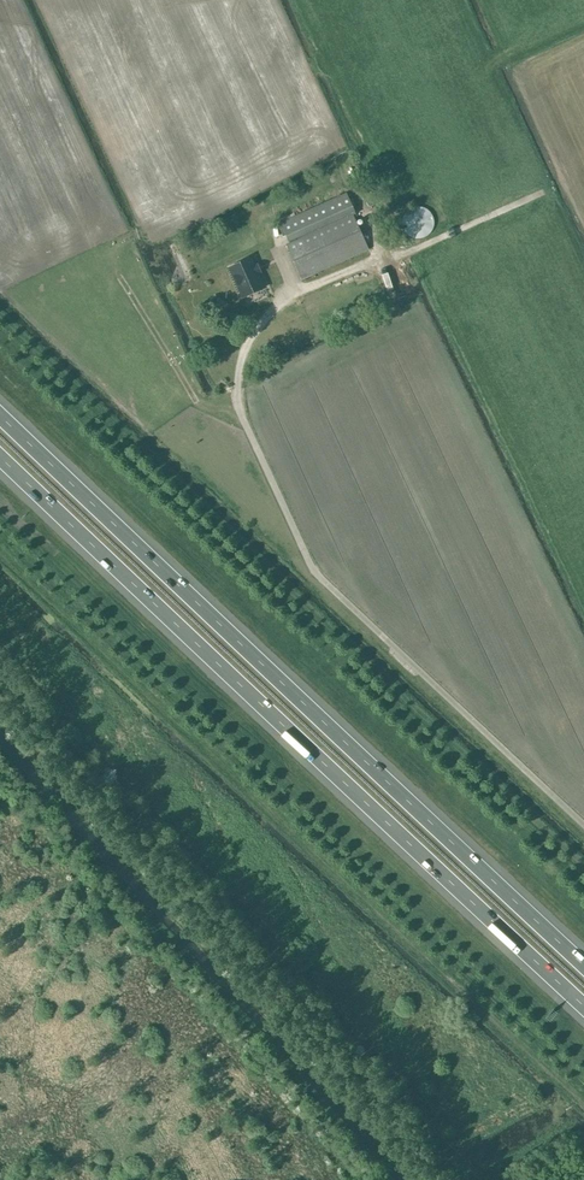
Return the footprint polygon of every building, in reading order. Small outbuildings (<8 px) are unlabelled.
[(346,193),(280,222),(286,235),(352,206),(346,193)] [(408,210),(407,211),(405,213),(404,215),(404,216),(403,219),(403,221),(403,223),(403,225),(404,228),(405,230),(406,232),(408,234),(410,236),(412,237),(415,238),(417,238),(420,238),(422,238),(424,237),(427,236),(428,235),(430,234),(431,232),(432,231),(433,229),(434,228),(435,226),(435,223),(435,222),(435,220),(434,217),(433,215),(432,213),(431,212),(430,210),(429,209),(427,208),(426,207),(425,207),(423,206),(422,206),(420,206),(419,206),(417,206),(416,206),(414,207),(412,207),(410,209),(408,210)] [(302,279),(368,249),(353,215),(286,244),(302,279)] [(262,284),(250,258),(230,267),(242,293),(262,284)] [(218,297),(213,304),(223,311),(228,304),(218,297)]
